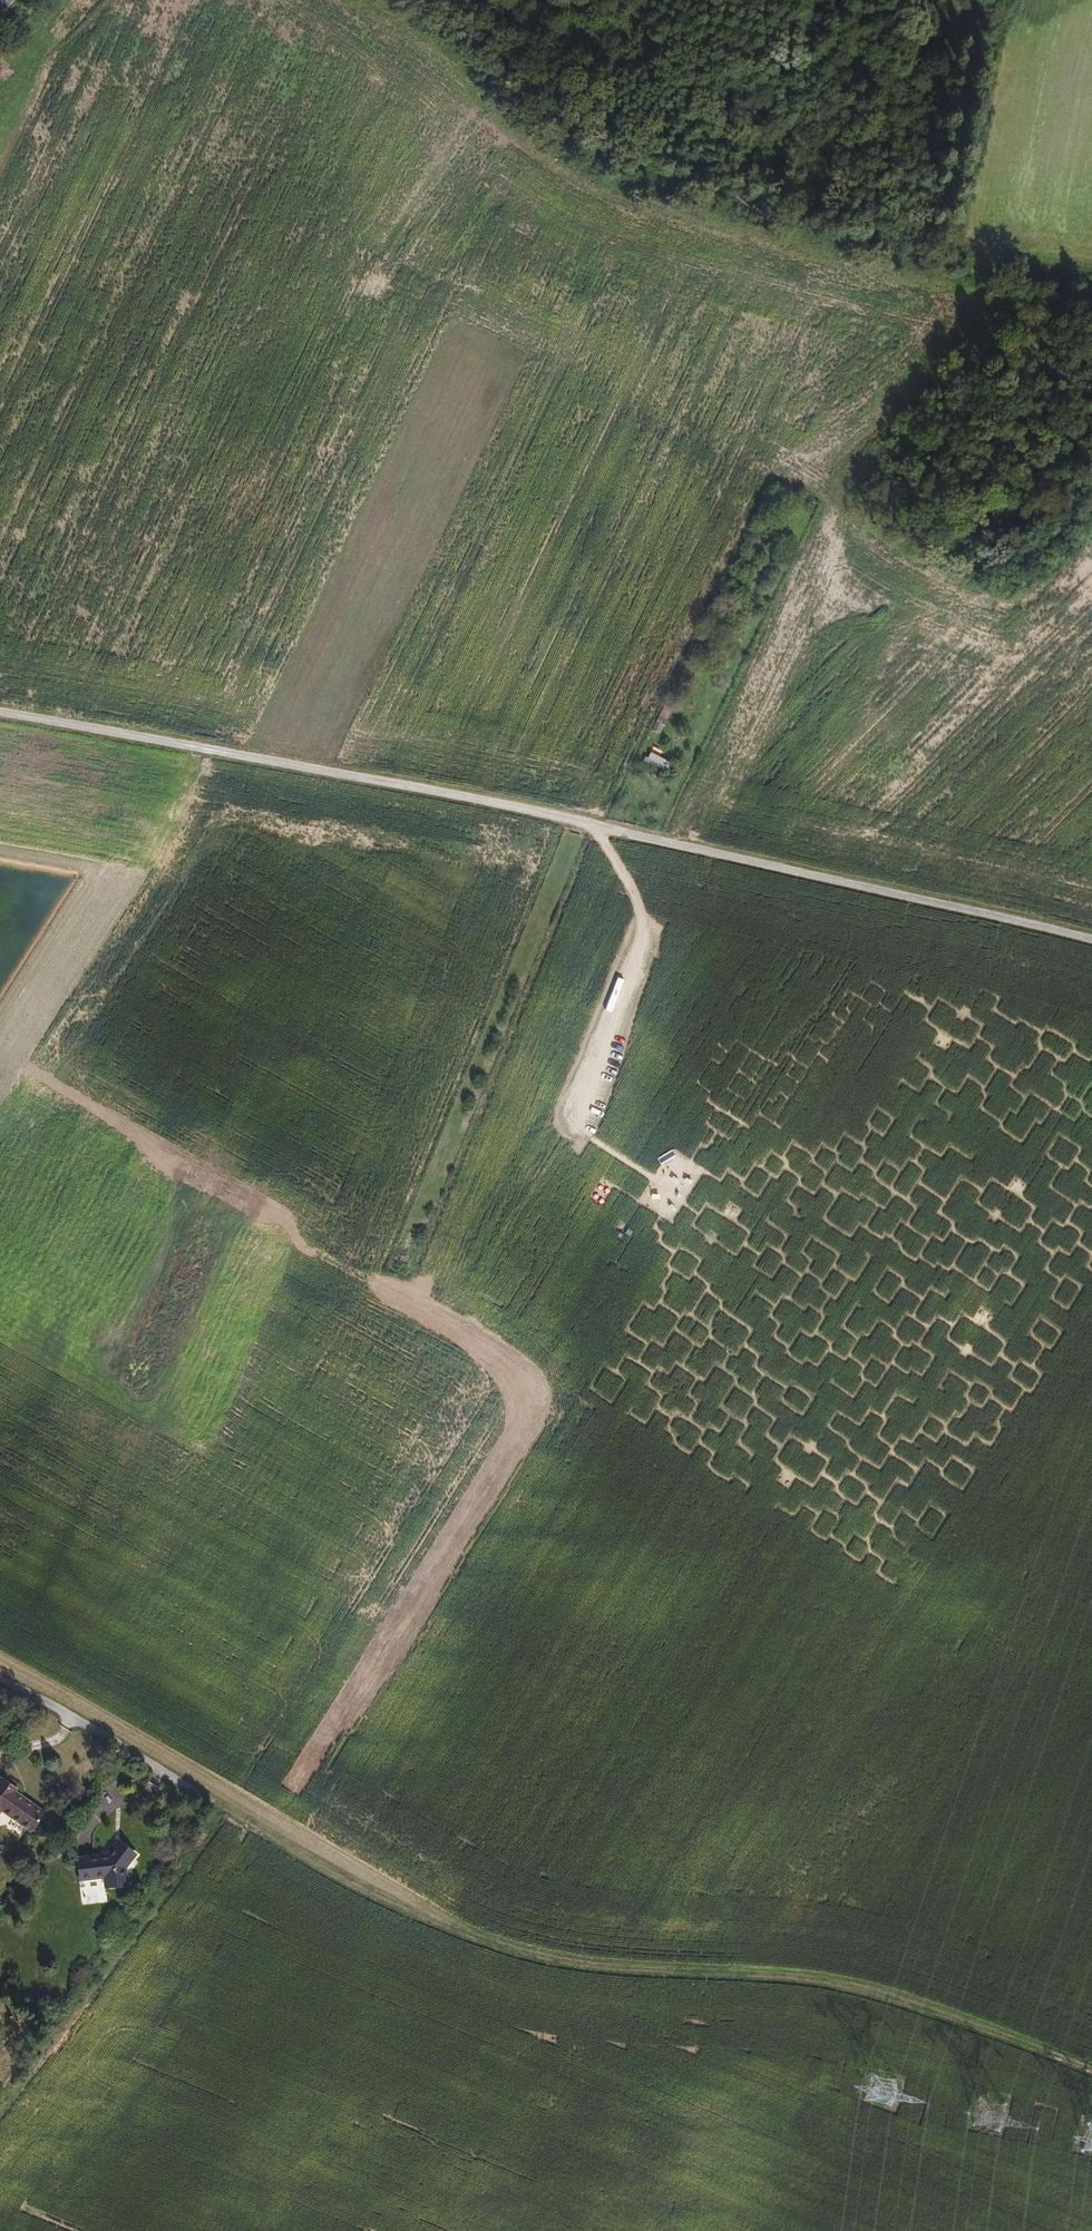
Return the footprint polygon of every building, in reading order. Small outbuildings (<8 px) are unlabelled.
[(654,728),(664,732),(672,711),(662,708),(654,728)] [(651,751),(646,760),(665,769),(669,760),(651,751)] [(2,1780),(0,1783),(0,1814),(3,1809),(32,1829),(46,1810),(2,1780)] [(139,1855),(122,1841),(110,1856),(83,1858),(85,1880),(107,1878),(108,1888),(129,1886),(129,1869),(139,1855)]
